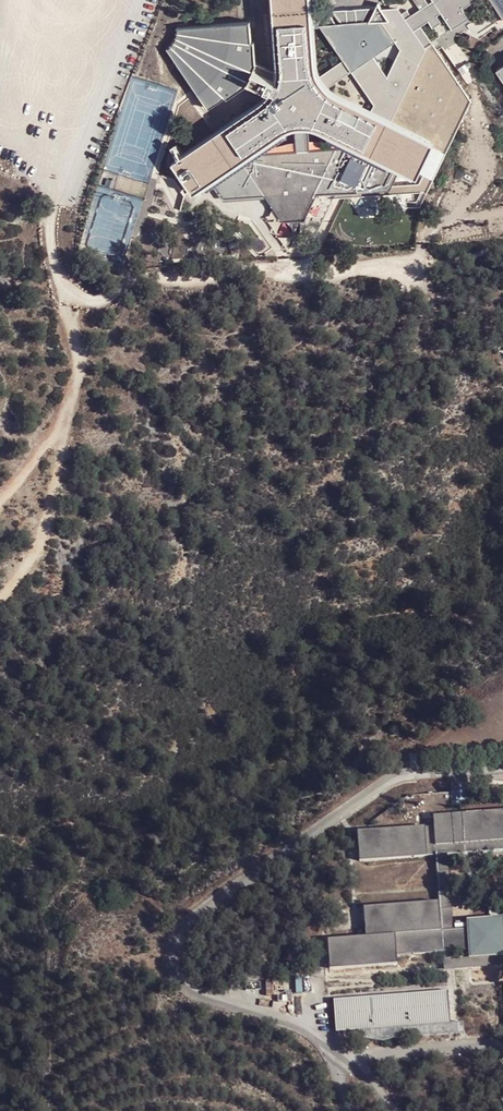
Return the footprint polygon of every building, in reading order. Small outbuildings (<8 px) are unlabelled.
[(168,53),(209,114),(227,103),(230,104),(246,94),(272,107),(179,171),(196,195),(242,163),(284,225),(305,223),(317,198),(352,196),(348,202),(388,201),(391,194),(402,172),(427,183),(433,185),(467,107),(419,37),(422,35),(442,21),(454,38),(470,26),(463,17),(487,0),(502,22),(502,0),(432,0),(429,3),(434,9),(429,13),(421,18),(405,29),(397,19),(385,20),(379,10),(371,31),(364,31),(343,33),(337,33),(330,23),(312,24),(310,0),(273,0),(279,73),(255,71),(253,50),(251,50),(250,28),(176,32),(176,36),(175,42),(172,48),(168,53)] [(421,18),(429,13),(420,0),(409,0),(421,18)] [(337,22),(343,33),(364,31),(368,20),(337,22)] [(391,194),(388,201),(432,198),(472,106),(422,35),(419,37),(467,107),(433,185),(427,183),(422,192),(391,194)] [(360,867),(428,862),(427,855),(427,851),(502,846),(502,817),(432,822),(433,833),(425,833),(425,832),(357,838),(360,867)] [(427,851),(427,855),(428,862),(435,861),(446,861),(502,856),(502,846),(427,851)] [(446,861),(435,861),(438,908),(440,937),(446,937),(452,936),(446,861)] [(438,908),(363,914),(365,944),(327,946),(328,975),(396,969),(395,961),(432,959),(442,958),(447,957),(471,955),(472,962),(501,959),(498,927),(469,929),(470,935),(452,936),(446,937),(440,937),(438,908)] [(432,959),(433,978),(502,974),(502,962),(442,965),(442,958),(432,959)] [(446,987),(335,996),(338,1028),(448,1019),(446,987)]
